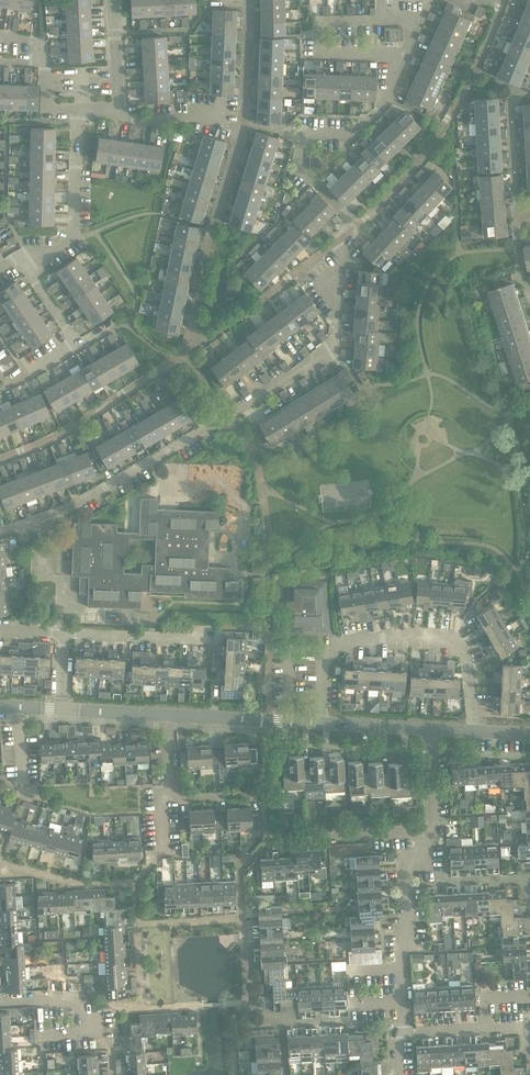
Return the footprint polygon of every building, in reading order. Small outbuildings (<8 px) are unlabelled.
[(8,6),(19,8),(20,0),(9,0),(8,6)] [(19,8),(30,10),(31,0),(20,0),(19,8)] [(67,8),(89,7),(89,0),(66,0),(67,8)] [(142,0),(131,0),(132,16),(143,15),(142,0)] [(143,15),(154,15),(153,0),(142,0),(143,15)] [(154,15),(164,14),(163,0),(153,0),(154,15)] [(164,14),(175,14),(174,0),(163,0),(164,14)] [(175,14),(185,13),(184,0),(174,0),(175,14)] [(185,13),(196,12),(195,0),(184,0),(185,13)] [(262,10),(284,10),(284,0),(262,0),(262,10)] [(445,11),(448,12),(449,11),(469,20),(472,22),(475,15),(474,15),(458,8),(458,7),(449,3),(445,11)] [(479,5),(474,15),(475,15),(481,18),(485,8),(479,5)] [(89,7),(67,8),(67,19),(90,18),(89,7)] [(214,10),(213,22),(235,23),(236,12),(237,16),(242,16),(242,11),(236,11),(236,10),(214,10)] [(284,10),(262,10),(262,21),(260,17),(255,17),(255,22),(284,22),(284,10)] [(521,21),(529,25),(529,12),(525,10),(521,21)] [(448,12),(444,22),(464,31),(469,20),(449,11),(448,12)] [(90,18),(67,19),(68,29),(91,28),(90,18)] [(516,32),(529,38),(529,25),(521,21),(516,32)] [(213,22),(213,34),(241,35),(242,30),(236,30),(235,34),(235,23),(213,22)] [(284,22),(255,22),(255,27),(261,27),(262,23),(262,33),(262,35),(284,34),(284,22)] [(444,22),(439,33),(459,42),(464,31),(444,22)] [(91,28),(68,29),(69,40),(91,39),(91,28)] [(512,43),(529,50),(529,38),(516,32),(512,43)] [(439,33),(434,44),(454,53),(459,42),(439,33)] [(213,34),(212,46),(234,47),(235,36),(236,40),(241,40),(241,35),(213,34)] [(142,38),(143,49),(166,48),(165,36),(142,38)] [(254,45),(254,50),(283,51),(283,39),(261,38),(261,40),(261,49),(260,49),(259,45),(254,45)] [(91,39),(69,40),(69,50),(92,49),(91,39)] [(507,54),(529,63),(529,59),(528,61),(529,56),(529,50),(512,43),(507,54)] [(434,44),(429,54),(449,64),(454,53),(434,44)] [(212,46),(212,57),(240,59),(241,54),(235,53),(234,57),(234,47),(212,46)] [(166,48),(143,49),(144,59),(166,58),(166,48)] [(92,49),(69,50),(70,62),(92,60),(92,49)] [(283,51),(254,50),(254,55),(259,55),(260,52),(261,52),(260,62),(282,63),(283,51)] [(429,54),(424,65),(444,74),(449,64),(429,54)] [(503,65),(523,73),(527,63),(527,64),(527,67),(529,69),(529,63),(507,54),(503,65)] [(212,57),(211,69),(233,70),(234,60),(235,63),(240,64),(240,59),(212,57)] [(166,58),(144,59),(144,70),(167,69),(166,58)] [(305,60),(304,69),(313,70),(313,65),(313,60),(305,60)] [(253,69),(253,74),(282,75),(282,63),(260,62),(260,73),(259,73),(258,69),(253,69)] [(424,65),(419,76),(439,85),(444,74),(424,65)] [(523,73),(503,65),(498,76),(518,85),(518,84),(525,87),(526,82),(522,80),(519,83),(523,73)] [(167,69),(144,70),(145,80),(168,79),(167,69)] [(211,69),(211,81),(239,82),(240,77),(234,77),(233,81),(233,77),(233,70),(211,69)] [(282,75),(253,74),(253,79),(258,79),(259,75),(260,75),(259,86),(281,87),(282,75)] [(303,96),(315,97),(316,74),(304,74),(303,96)] [(316,74),(315,97),(327,97),(328,75),(316,74)] [(328,75),(327,97),(339,98),(340,76),(328,75)] [(340,76),(339,98),(351,98),(352,76),(340,76)] [(352,76),(351,98),(362,99),(363,77),(352,76)] [(419,76),(410,97),(409,98),(425,105),(425,106),(429,107),(439,85),(419,76)] [(363,77),(362,99),(375,99),(376,77),(363,77)] [(168,79),(145,80),(146,91),(168,90),(168,79)] [(239,82),(211,81),(210,94),(232,95),(233,93),(232,93),(233,83),(234,87),(239,87),(239,82)] [(6,85),(5,108),(16,108),(17,85),(6,85)] [(17,85),(16,108),(26,109),(27,86),(17,85)] [(27,86),(26,109),(38,109),(38,86),(27,86)] [(252,92),(252,97),(281,99),(281,87),(259,86),(259,97),(258,97),(257,93),(252,92)] [(168,90),(146,91),(146,102),(169,101),(168,90)] [(409,98),(410,97),(407,96),(403,104),(421,113),(425,106),(425,105),(409,98)] [(281,99),(252,97),(252,102),(257,103),(258,99),(259,99),(258,109),(280,110),(281,99)] [(475,99),(475,112),(504,110),(504,105),(498,105),(498,109),(497,109),(497,100),(497,98),(475,99)] [(517,118),(529,117),(529,105),(523,105),(523,107),(524,107),(524,116),(522,113),(517,113),(517,118)] [(391,108),(387,111),(392,116),(396,113),(391,108)] [(280,110),(258,109),(258,120),(257,120),(256,116),(251,116),(251,121),(257,122),(280,123),(280,110)] [(504,110),(475,112),(476,123),(498,122),(497,112),(498,112),(499,115),(504,115),(504,110)] [(392,116),(387,111),(384,114),(389,119),(392,116)] [(405,111),(396,120),(411,135),(420,127),(405,111)] [(517,118),(518,123),(523,123),(524,119),(525,129),(529,129),(529,117),(517,118)] [(396,120),(387,128),(403,144),(411,135),(396,120)] [(498,122),(476,123),(477,135),(505,134),(505,129),(500,129),(499,133),(498,133),(498,122)] [(374,124),(370,128),(375,133),(379,129),(374,124)] [(32,127),(32,139),(54,139),(55,128),(32,127)] [(375,133),(370,128),(367,131),(372,136),(375,133)] [(387,128),(379,136),(394,152),(403,144),(387,128)] [(519,142),(529,141),(529,129),(525,129),(526,140),(525,140),(524,136),(519,137),(519,142)] [(257,134),(253,144),(275,150),(278,138),(257,132),(251,130),(249,135),(254,137),(256,133),(257,134)] [(505,134),(477,135),(477,147),(499,146),(499,135),(500,139),(506,139),(505,134)] [(204,135),(200,147),(222,153),(225,143),(225,147),(230,149),(231,144),(225,142),(204,135)] [(379,136),(370,145),(386,160),(394,152),(379,136)] [(96,160),(107,162),(110,140),(99,138),(96,160)] [(32,139),(31,149),(54,150),(54,139),(32,139)] [(110,140),(107,162),(117,164),(121,141),(110,140)] [(121,141),(117,164),(128,165),(131,143),(121,141)] [(357,141),(353,144),(358,149),(362,146),(357,141)] [(519,142),(519,147),(524,146),(525,142),(526,142),(526,153),(529,153),(529,141),(519,142)] [(131,143),(128,165),(138,167),(141,144),(131,143)] [(141,144),(138,167),(149,168),(152,146),(141,144)] [(245,148),(244,153),(271,162),(275,150),(253,144),(251,154),(250,154),(250,150),(245,148)] [(358,149),(353,144),(350,147),(355,152),(358,149)] [(361,153),(363,155),(364,155),(377,169),(378,168),(386,160),(370,145),(361,153)] [(152,146),(149,168),(160,170),(163,147),(152,146)] [(499,146),(477,147),(478,159),(507,157),(506,152),(501,153),(500,157),(499,146)] [(200,147),(197,158),(225,167),(226,162),(221,161),(219,164),(218,164),(222,153),(200,147)] [(31,149),(31,160),(54,160),(54,150),(31,149)] [(271,162),(244,153),(242,158),(247,159),(249,156),(250,156),(247,166),(268,173),(271,162)] [(520,165),(529,165),(529,153),(526,153),(527,164),(526,164),(525,160),(520,160),(520,165)] [(364,155),(363,155),(355,163),(371,179),(380,170),(378,168),(377,169),(364,155)] [(507,157),(478,159),(479,171),(501,170),(501,168),(500,168),(500,159),(502,163),(507,162),(507,157)] [(197,158),(194,170),(215,176),(218,166),(218,170),(223,172),(225,167),(197,158)] [(343,158),(338,163),(342,166),(347,161),(343,158)] [(31,160),(31,170),(54,171),(54,160),(31,160)] [(342,166),(338,163),(333,167),(337,171),(342,166)] [(355,163),(347,171),(362,187),(371,179),(355,163)] [(520,165),(520,170),(526,170),(526,166),(527,166),(528,177),(529,177),(529,165),(520,165)] [(238,171),(237,176),(264,185),(268,173),(247,166),(244,177),(243,176),(243,173),(238,171)] [(421,169),(418,172),(423,177),(426,174),(421,169)] [(31,170),(31,181),(54,182),(54,171),(31,170)] [(194,170),(190,181),(218,190),(219,185),(214,183),(212,187),(212,186),(215,176),(194,170)] [(347,171),(338,180),(354,195),(362,187),(347,171)] [(435,171),(427,180),(443,196),(451,187),(435,171)] [(423,177),(418,172),(415,176),(420,181),(423,177)] [(479,176),(480,189),(509,187),(508,182),(503,182),(502,186),(501,176),(501,175),(479,176)] [(264,185),(237,176),(235,181),(240,182),(242,179),(243,179),(240,189),(261,195),(264,185)] [(324,176),(321,180),(326,185),(329,181),(324,176)] [(528,177),(528,187),(526,184),(521,184),(521,189),(528,189),(529,189),(529,177),(528,177)] [(354,195),(338,180),(330,188),(345,204),(354,195)] [(427,180),(419,189),(435,204),(443,196),(427,180)] [(31,181),(31,192),(53,192),(54,182),(31,181)] [(190,181),(187,193),(208,199),(211,189),(211,193),(216,194),(218,190),(190,181)] [(405,186),(402,190),(407,194),(410,191),(405,186)] [(509,187),(480,189),(481,201),(503,199),(502,188),(503,188),(504,192),(509,192),(509,187)] [(231,194),(230,199),(257,207),(261,195),(240,189),(237,199),(236,199),(236,195),(231,194)] [(419,189),(411,198),(427,213),(435,204),(419,189)] [(407,194),(402,190),(399,193),(404,198),(407,194)] [(31,192),(30,202),(53,203),(53,192),(31,192)] [(299,197),(302,200),(307,195),(304,192),(299,197)] [(187,193),(183,204),(211,212),(212,207),(207,206),(205,209),(208,199),(187,193)] [(307,195),(302,200),(306,204),(311,199),(307,195)] [(319,195),(311,204),(326,219),(335,210),(319,195)] [(411,198),(402,207),(419,222),(427,213),(411,198)] [(257,207),(230,199),(228,203),(233,205),(236,202),(233,212),(254,218),(257,207)] [(503,199),(481,201),(482,212),(511,210),(510,205),(505,206),(504,210),(503,199)] [(30,202),(30,213),(53,213),(53,203),(30,202)] [(211,212),(183,204),(180,216),(201,222),(201,221),(204,211),(205,212),(204,215),(209,217),(211,212)] [(311,204),(302,212),(318,228),(326,219),(311,204)] [(385,207),(387,209),(391,212),(394,209),(389,204),(385,207)] [(394,216),(396,218),(396,217),(410,231),(411,230),(419,222),(402,207),(394,216)] [(281,213),(284,217),(289,212),(286,208),(281,213)] [(391,212),(387,209),(382,214),(386,217),(391,212)] [(511,210),(482,212),(483,224),(505,223),(504,212),(506,216),(511,215),(511,210)] [(254,218),(233,212),(230,222),(229,222),(229,218),(224,216),(223,221),(229,223),(229,224),(250,230),(254,218)] [(289,212),(284,217),(287,220),(292,215),(289,212)] [(293,221),(295,223),(296,222),(309,236),(310,236),(318,228),(302,212),(293,221)] [(53,213),(30,213),(30,224),(53,224),(53,213)] [(438,223),(443,229),(451,220),(447,216),(446,215),(438,223)] [(396,218),(388,226),(404,241),(413,232),(411,230),(410,231),(396,217),(396,218)] [(296,222),(295,223),(287,231),(303,246),(312,237),(310,236),(309,236),(296,222)] [(178,223),(175,235),(203,241),(204,236),(199,235),(197,238),(199,229),(199,227),(178,223)] [(374,223),(371,226),(376,231),(379,227),(374,223)] [(505,223),(483,224),(484,237),(506,235),(506,234),(512,234),(512,229),(507,229),(506,233),(505,223)] [(275,226),(270,231),(274,234),(278,229),(275,226)] [(376,231),(371,226),(368,230),(373,234),(376,231)] [(404,241),(388,226),(380,235),(396,250),(400,253),(408,245),(404,241)] [(274,234),(270,231),(265,235),(269,239),(274,234)] [(287,231),(279,239),(294,255),(303,246),(287,231)] [(471,232),(461,232),(462,241),(472,240),(471,232)] [(175,235),(173,247),(194,251),(196,241),(197,241),(197,245),(202,246),(203,241),(175,235)] [(380,235),(372,243),(388,258),(396,250),(380,235)] [(279,239),(270,248),(286,263),(294,255),(279,239)] [(356,239),(353,243),(358,248),(361,244),(356,239)] [(421,241),(413,249),(418,255),(427,246),(421,241)] [(258,243),(253,247),(257,251),(262,246),(258,243)] [(388,258),(372,243),(363,252),(379,267),(388,258)] [(173,247),(170,258),(199,264),(200,259),(194,258),(193,262),(192,262),(194,251),(173,247)] [(257,251),(253,247),(248,252),(252,256),(257,251)] [(270,248),(262,256),(277,272),(286,263),(270,248)] [(262,256),(253,264),(269,280),(277,272),(262,256)] [(58,271),(64,280),(83,267),(77,258),(58,271)] [(170,258),(168,270),(189,274),(192,264),(192,268),(198,269),(199,264),(170,258)] [(241,260),(236,265),(239,268),(244,263),(241,260)] [(269,280),(253,264),(245,273),(260,289),(269,280)] [(83,267),(64,280),(70,288),(89,276),(83,267)] [(168,270),(166,282),(194,288),(195,283),(190,282),(188,285),(187,285),(189,274),(168,270)] [(359,270),(358,282),(380,284),(381,272),(359,270)] [(493,281),(495,289),(495,290),(511,284),(512,285),(515,284),(512,275),(493,281)] [(89,276),(70,288),(76,297),(95,284),(89,276)] [(3,303),(22,290),(16,281),(0,292),(0,299),(3,303)] [(166,282),(163,294),(185,298),(187,288),(188,292),(193,293),(194,288),(166,282)] [(358,282),(357,294),(379,296),(380,284),(358,282)] [(95,284),(76,297),(82,306),(101,293),(95,284)] [(495,290),(495,289),(491,291),(498,314),(519,307),(512,285),(511,284),(495,290)] [(22,290),(3,303),(9,312),(28,299),(22,290)] [(101,293),(82,306),(88,315),(106,302),(101,293)] [(306,293),(296,301),(309,318),(319,311),(306,293)] [(163,294),(161,305),(189,311),(190,306),(185,305),(183,309),(182,308),(185,298),(163,294)] [(357,294),(356,306),(378,308),(379,296),(357,294)] [(28,299),(9,312),(15,321),(34,308),(28,299)] [(296,301),(286,308),(299,326),(309,318),(296,301)] [(106,302),(88,315),(94,324),(113,311),(106,302)] [(161,305),(158,317),(180,321),(182,311),(183,311),(183,315),(188,316),(189,311),(161,305)] [(356,306),(355,318),(377,320),(378,308),(356,306)] [(519,307),(498,314),(502,325),(522,318),(519,307)] [(34,308),(15,321),(21,329),(40,317),(34,308)] [(286,308),(277,315),(290,333),(299,326),(286,308)] [(277,315),(267,322),(281,340),(290,333),(277,315)] [(40,317),(21,329),(27,338),(46,325),(40,317)] [(180,321),(158,317),(156,329),(178,333),(184,334),(185,329),(180,328),(178,332),(180,321)] [(377,320),(355,318),(354,330),(357,331),(357,330),(376,332),(376,331),(377,320)] [(522,318),(502,325),(505,336),(526,330),(522,318)] [(267,322),(258,330),(271,347),(281,340),(267,322)] [(46,325),(27,338),(33,347),(52,335),(46,325)] [(8,326),(0,331),(2,334),(10,328),(8,326)] [(248,337),(249,339),(250,339),(261,354),(262,354),(271,347),(258,330),(248,337)] [(317,334),(320,338),(325,334),(322,330),(317,334)] [(357,331),(356,342),(378,344),(379,331),(376,331),(376,332),(357,330),(357,331)] [(526,330),(505,336),(509,348),(529,341),(526,330)] [(325,334),(320,338),(322,342),(328,338),(325,334)] [(250,339),(249,339),(240,346),(254,364),(264,356),(262,354),(261,354),(250,339)] [(10,345),(12,348),(20,343),(18,340),(10,345)] [(509,348),(512,359),(529,353),(529,343),(529,341),(509,348)] [(356,342),(355,354),(377,355),(378,344),(356,342)] [(20,343),(12,348),(14,351),(22,346),(20,343)] [(127,343),(118,349),(129,368),(139,363),(127,343)] [(240,346),(231,353),(244,371),(254,364),(240,346)] [(299,350),(302,354),(307,350),(305,346),(302,348),(299,350)] [(118,349),(109,354),(120,374),(129,368),(118,349)] [(307,350),(302,354),(305,358),(310,354),(307,350)] [(2,359),(4,361),(12,356),(10,353),(2,359)] [(231,353),(221,360),(235,378),(244,371),(231,353)] [(512,359),(516,370),(529,366),(529,353),(512,359)] [(109,354),(100,359),(111,379),(120,374),(109,354)] [(377,355),(355,354),(354,366),(376,368),(377,355)] [(12,356),(4,361),(6,364),(14,359),(12,356)] [(100,359),(90,364),(102,384),(111,379),(100,359)] [(235,378),(221,360),(211,368),(225,385),(235,378)] [(280,365),(283,369),(288,364),(285,361),(280,365)] [(90,364),(81,370),(93,389),(102,384),(90,364)] [(516,370),(520,382),(529,378),(529,366),(516,370)] [(339,373),(341,376),(342,375),(346,381),(352,377),(346,368),(339,373)] [(81,370),(72,375),(83,395),(93,389),(81,370)] [(363,370),(358,373),(357,374),(365,386),(371,382),(363,370)] [(259,377),(262,381),(268,377),(265,373),(259,377)] [(72,375),(63,380),(74,400),(83,395),(72,375)] [(341,376),(332,381),(343,400),(353,393),(346,381),(342,375),(341,376)] [(268,377),(262,381),(265,385),(271,380),(268,377)] [(352,377),(346,381),(353,393),(359,389),(352,377)] [(520,382),(522,389),(529,386),(529,378),(520,382)] [(63,380),(54,385),(65,405),(74,400),(63,380)] [(332,381),(321,387),(333,406),(343,400),(332,381)] [(65,405),(54,385),(44,391),(56,411),(65,405)] [(239,390),(242,393),(248,389),(245,385),(242,388),(239,390)] [(321,387),(311,394),(323,412),(333,406),(321,387)] [(41,394),(31,398),(40,419),(50,415),(41,394)] [(311,394),(301,400),(313,418),(323,412),(311,394)] [(31,398),(21,402),(30,423),(40,419),(31,398)] [(180,399),(170,405),(181,425),(191,419),(180,399)] [(301,400),(291,406),(303,424),(313,418),(301,400)] [(21,402),(11,406),(21,428),(30,423),(21,402)] [(170,405),(161,410),(172,430),(181,425),(170,405)] [(11,406),(2,411),(11,432),(21,428),(11,406)] [(291,406),(281,412),(292,431),(303,424),(291,406)] [(161,410),(152,415),(163,435),(172,430),(161,410)] [(0,411),(0,433),(1,436),(11,432),(2,411),(0,411)] [(281,412),(261,425),(270,439),(269,440),(272,443),(292,431),(281,412)] [(152,415),(142,421),(154,440),(163,435),(152,415)] [(142,421),(133,426),(145,446),(154,440),(142,421)] [(261,425),(260,422),(252,427),(262,444),(269,440),(270,439),(261,425)] [(133,426),(124,431),(136,451),(145,446),(133,426)] [(124,431),(115,436),(126,456),(136,451),(124,431)] [(115,436),(106,442),(117,461),(126,456),(115,436)] [(117,461),(106,442),(96,447),(108,467),(117,461)] [(87,453),(77,456),(85,478),(95,474),(87,453)] [(77,456),(67,460),(75,481),(85,478),(77,456)] [(67,460),(57,464),(65,485),(75,481),(67,460)] [(57,464),(47,468),(55,489),(65,485),(57,464)] [(47,468),(37,471),(46,493),(55,489),(47,468)] [(37,471),(28,475),(36,496),(46,493),(37,471)] [(28,475),(18,479),(26,500),(36,496),(28,475)] [(18,479),(8,482),(16,504),(26,500),(18,479)] [(8,482),(0,485),(0,493),(6,508),(16,504),(8,482)] [(87,606),(141,608),(142,591),(185,592),(184,597),(238,599),(239,581),(230,581),(230,568),(208,567),(210,528),(218,528),(219,511),(158,509),(158,498),(140,498),(139,533),(117,532),(118,524),(74,522),(72,576),(80,576),(79,594),(88,594),(87,606)] [(9,554),(9,552),(5,553),(4,542),(0,543),(0,555),(9,554)] [(0,555),(0,567),(6,567),(5,557),(9,557),(9,554),(0,555)] [(470,566),(469,575),(478,575),(479,567),(470,566)] [(10,578),(10,576),(6,576),(6,567),(0,567),(0,579),(10,578)] [(0,579),(0,591),(7,590),(7,581),(10,580),(10,578),(0,579)] [(423,609),(428,610),(430,579),(428,578),(428,582),(418,581),(416,601),(424,601),(423,609)] [(430,579),(428,610),(432,610),(433,602),(440,603),(442,583),(432,582),(433,579),(430,579)] [(395,584),(385,586),(389,605),(396,604),(397,612),(402,611),(396,580),(394,580),(395,584)] [(398,580),(396,580),(402,611),(406,610),(405,602),(413,601),(409,581),(399,583),(398,580)] [(442,583),(440,603),(447,603),(447,612),(451,612),(454,581),(452,581),(452,584),(442,583)] [(454,581),(451,612),(456,612),(457,604),(464,605),(466,585),(456,585),(456,581),(454,581)] [(326,582),(288,582),(288,630),(303,630),(303,628),(313,628),(313,630),(330,630),(326,582)] [(371,588),(362,590),(365,609),(372,608),(374,616),(378,615),(373,584),(371,584),(371,588)] [(375,584),(373,584),(378,615),(383,614),(382,606),(389,605),(385,586),(376,587),(375,584)] [(504,584),(499,587),(503,593),(508,590),(504,584)] [(355,619),(350,588),(347,589),(348,592),(338,594),(341,613),(349,612),(350,620),(355,619)] [(352,588),(350,588),(355,619),(360,618),(358,610),(365,609),(362,590),(352,591),(352,588)] [(11,602),(11,600),(8,600),(7,590),(0,591),(0,603),(11,602)] [(0,603),(0,615),(9,615),(8,604),(12,604),(11,602),(0,603)] [(473,626),(476,630),(503,614),(502,612),(499,614),(493,605),(476,615),(480,621),(473,626)] [(503,614),(476,630),(478,634),(485,630),(489,636),(506,626),(501,618),(504,616),(503,614)] [(485,646),(487,650),(515,635),(513,633),(510,634),(506,626),(489,636),(492,642),(485,646)] [(249,651),(249,649),(246,648),(246,638),(244,638),(245,632),(236,632),(236,637),(227,637),(226,645),(218,644),(218,649),(249,651)] [(515,635),(487,650),(490,654),(497,650),(501,657),(518,647),(513,638),(516,636),(515,635)] [(38,641),(38,648),(36,679),(38,679),(39,676),(49,676),(50,656),(42,656),(42,653),(50,654),(51,642),(38,641)] [(2,654),(1,674),(11,674),(10,678),(13,678),(14,646),(9,646),(9,654),(2,654)] [(14,646),(13,678),(15,678),(15,674),(25,675),(26,655),(18,655),(19,647),(14,646)] [(26,655),(25,675),(34,675),(34,679),(36,679),(38,648),(33,647),(33,656),(26,655)] [(85,680),(87,680),(89,649),(84,649),(84,657),(76,656),(75,676),(85,676),(85,680)] [(89,649),(87,680),(90,680),(90,677),(99,677),(100,658),(93,657),(94,649),(89,649)] [(249,651),(218,649),(218,654),(226,654),(225,661),(245,662),(246,653),(249,653),(249,651)] [(100,658),(99,677),(109,678),(109,681),(111,681),(113,650),(108,650),(108,658),(100,658)] [(113,650),(111,681),(113,681),(113,678),(124,679),(125,659),(117,659),(117,650),(113,650)] [(141,687),(143,688),(145,656),(140,656),(140,664),(132,664),(131,683),(141,684),(141,687)] [(145,656),(143,688),(145,688),(146,684),(155,685),(156,665),(149,665),(150,657),(145,656)] [(156,665),(155,685),(165,685),(165,689),(167,689),(169,658),(164,657),(163,665),(156,665)] [(169,658),(167,689),(169,689),(169,685),(179,686),(180,666),(173,666),(173,658),(169,658)] [(180,666),(179,686),(189,687),(188,690),(191,690),(192,659),(188,659),(187,667),(180,666)] [(192,659),(191,690),(193,690),(193,687),(203,687),(204,668),(196,667),(197,659),(192,659)] [(354,692),(356,692),(358,661),(353,660),(353,668),(345,668),(344,688),(354,688),(354,692)] [(447,670),(445,701),(448,701),(448,698),(458,698),(459,679),(451,678),(452,673),(454,673),(455,660),(448,660),(447,670)] [(217,668),(217,673),(248,674),(248,672),(245,672),(245,662),(225,661),(225,668),(217,668)] [(358,661),(356,692),(358,692),(359,688),(368,689),(369,669),(362,669),(363,661),(358,661)] [(369,669),(368,689),(378,689),(378,693),(380,693),(382,662),(377,662),(377,670),(369,669)] [(382,662),(380,693),(382,693),(382,690),(392,690),(393,671),(386,670),(386,662),(382,662)] [(393,671),(392,690),(402,691),(402,694),(404,694),(406,663),(401,663),(400,671),(393,671)] [(494,671),(494,676),(525,678),(525,676),(522,676),(522,665),(502,664),(502,672),(494,671)] [(420,700),(422,700),(423,668),(419,668),(418,676),(411,676),(409,696),(420,696),(420,700)] [(423,668),(422,700),(424,700),(424,696),(434,697),(435,677),(428,677),(428,669),(423,668)] [(435,677),(434,697),(443,697),(443,701),(445,701),(447,670),(442,669),(442,678),(435,677)] [(248,674),(217,673),(216,677),(225,678),(224,685),(221,685),(221,698),(242,699),(242,686),(244,687),(244,676),(248,677),(248,674)] [(525,678),(494,676),(493,681),(502,681),(501,688),(521,689),(521,680),(525,680),(525,678)] [(24,692),(24,693),(35,693),(35,684),(24,684),(24,692)] [(493,695),(492,700),(524,701),(524,700),(520,699),(521,689),(501,688),(501,696),(493,695)] [(524,701),(492,700),(492,704),(500,705),(500,713),(519,714),(520,704),(523,704),(524,701)] [(93,741),(88,742),(89,760),(101,759),(100,744),(101,744),(100,738),(93,739),(93,741)] [(83,739),(76,740),(77,760),(89,760),(88,742),(83,742),(83,739)] [(69,743),(65,743),(66,761),(77,760),(76,740),(69,740),(69,743)] [(54,762),(53,741),(46,741),(46,744),(40,744),(41,762),(54,762)] [(60,741),(53,741),(54,762),(66,761),(65,743),(60,743),(60,741)] [(141,744),(136,744),(137,762),(149,761),(148,741),(141,741),(141,744)] [(117,745),(112,746),(113,764),(125,763),(124,742),(117,743),(117,745)] [(131,742),(124,742),(125,763),(137,762),(136,744),(131,745),(131,742)] [(108,743),(101,744),(100,744),(101,759),(101,770),(113,769),(113,764),(112,746),(108,746),(108,743)] [(225,749),(218,750),(219,764),(226,764),(226,767),(238,766),(237,743),(225,744),(225,749)] [(249,743),(237,743),(238,766),(250,765),(250,762),(257,762),(256,748),(249,748),(249,743)] [(211,745),(199,746),(200,768),(213,767),(213,765),(219,764),(218,750),(212,750),(211,745)] [(200,768),(199,746),(187,746),(187,752),(181,752),(181,766),(188,766),(188,769),(200,768)] [(303,756),(302,756),(289,756),(290,769),(283,769),(284,790),(304,789),(305,789),(304,770),(303,756)] [(310,770),(304,770),(305,789),(304,789),(304,792),(324,790),(325,790),(324,771),(323,757),(309,758),(310,770)] [(330,771),(324,771),(325,790),(324,790),(324,793),(345,791),(343,758),(330,759),(330,771)] [(465,784),(463,760),(451,761),(452,785),(465,784)] [(476,760),(463,760),(465,784),(476,783),(477,783),(476,766),(476,760)] [(362,761),(348,762),(350,796),(370,794),(369,773),(362,773),(362,761)] [(369,773),(370,794),(370,797),(390,795),(389,774),(382,774),(382,762),(368,763),(369,773)] [(402,763),(388,764),(389,774),(390,795),(391,798),(411,796),(410,775),(403,775),(402,763)] [(511,764),(499,765),(501,788),(512,787),(511,767),(511,764)] [(487,765),(476,766),(477,783),(476,783),(476,789),(489,789),(487,765)] [(499,765),(487,765),(489,789),(501,788),(499,765)] [(511,767),(512,787),(524,787),(525,810),(529,809),(529,773),(527,773),(526,766),(511,767)] [(0,826),(0,829),(1,827),(10,829),(11,830),(15,813),(15,812),(11,811),(12,809),(5,807),(0,826)] [(252,807),(239,808),(241,831),(259,830),(259,812),(252,813),(252,807)] [(227,814),(221,814),(222,829),(228,828),(228,831),(241,831),(239,808),(227,809),(227,814)] [(203,833),(202,810),(189,811),(190,816),(183,817),(184,831),(190,831),(191,833),(203,833)] [(214,810),(202,810),(203,833),(215,832),(215,829),(222,829),(221,814),(214,815),(214,810)] [(310,810),(306,810),(306,819),(316,819),(316,815),(310,810)] [(15,813),(11,830),(9,837),(13,838),(12,841),(20,843),(26,821),(21,819),(20,822),(14,820),(16,813),(15,813)] [(484,816),(472,816),(472,826),(484,825),(484,816)] [(26,821),(20,843),(29,845),(29,843),(32,844),(37,827),(31,825),(32,822),(26,821)] [(37,827),(32,844),(35,845),(35,847),(43,849),(49,827),(44,826),(43,828),(37,827)] [(49,827),(43,849),(51,852),(52,849),(55,850),(60,833),(54,831),(54,829),(49,827)] [(60,833),(55,850),(58,851),(58,853),(66,856),(72,833),(67,832),(66,834),(60,833)] [(72,833),(66,856),(74,858),(75,855),(79,856),(83,839),(77,837),(77,835),(72,833)] [(123,841),(116,841),(117,859),(121,859),(121,862),(129,861),(128,838),(123,838),(123,841)] [(133,838),(128,838),(129,861),(138,861),(138,858),(141,858),(140,840),(134,840),(133,838)] [(463,868),(462,845),(461,838),(447,839),(447,846),(449,846),(451,875),(457,875),(456,868),(463,868)] [(106,862),(104,839),(99,840),(99,842),(92,843),(93,860),(97,860),(97,863),(106,862)] [(110,839),(104,839),(106,862),(114,862),(114,859),(117,859),(116,841),(110,842),(110,839)] [(313,842),(308,843),(309,872),(314,872),(314,877),(316,878),(324,878),(326,876),(326,864),(321,864),(320,848),(313,849),(313,842)] [(302,849),(296,850),(297,873),(298,873),(309,872),(308,843),(302,843),(302,849)] [(485,843),(473,844),(475,874),(480,874),(480,867),(487,867),(485,843)] [(498,843),(485,843),(487,867),(493,866),(493,873),(499,872),(498,843)] [(473,844),(462,845),(463,868),(469,868),(470,874),(475,874),(473,844)] [(527,845),(518,845),(519,858),(529,857),(529,845),(527,845)] [(291,857),(285,857),(286,880),(298,879),(298,873),(297,873),(296,850),(291,850),(291,857)] [(274,881),(272,851),(267,851),(267,858),(261,858),(262,882),(274,881)] [(278,851),(272,851),(274,881),(286,880),(285,857),(278,857),(278,851)] [(356,857),(350,857),(351,868),(356,868),(379,867),(379,861),(386,860),(385,854),(369,855),(362,856),(356,856),(356,857)] [(218,857),(210,857),(211,867),(218,867),(218,857)] [(250,867),(245,872),(249,876),(253,870),(250,867)] [(379,867),(356,868),(357,880),(387,878),(386,873),(380,873),(379,867)] [(387,878),(357,880),(358,892),(381,891),(380,884),(387,884),(387,878)] [(235,880),(223,881),(224,904),(231,904),(231,910),(237,910),(235,880)] [(223,881),(211,882),(213,911),(218,911),(218,904),(224,904),(223,881)] [(199,882),(187,883),(189,913),(195,912),(194,906),(201,905),(199,882)] [(211,882),(199,882),(201,905),(207,905),(207,912),(213,911),(211,882)] [(15,896),(15,883),(0,884),(0,897),(15,896)] [(187,883),(176,884),(177,907),(184,906),(184,913),(189,913),(187,883)] [(176,884),(163,884),(157,885),(158,899),(164,899),(165,914),(171,914),(171,907),(177,907),(176,884)] [(471,892),(464,892),(465,916),(477,915),(476,885),(470,885),(471,892)] [(481,885),(476,885),(477,915),(489,914),(488,894),(488,891),(481,891),(481,885)] [(447,893),(441,894),(442,917),(454,916),(452,886),(447,887),(447,893)] [(457,886),(452,886),(454,916),(465,916),(464,892),(458,893),(457,886)] [(442,917),(441,894),(434,894),(434,887),(428,888),(430,917),(427,917),(427,923),(442,922),(442,917)] [(105,889),(90,890),(91,913),(92,913),(92,910),(106,909),(107,925),(107,926),(124,925),(123,908),(115,908),(115,896),(106,897),(105,889)] [(90,890),(73,891),(74,908),(75,908),(90,908),(91,913),(90,890)] [(66,894),(61,894),(62,912),(75,911),(75,908),(74,908),(73,891),(66,891),(66,894)] [(381,891),(358,892),(358,904),(388,902),(388,897),(381,897),(381,891)] [(50,912),(49,892),(42,892),(42,895),(37,895),(38,913),(50,912)] [(56,892),(49,892),(50,912),(62,912),(61,894),(56,894),(56,892)] [(503,893),(488,894),(489,914),(501,914),(502,937),(522,936),(522,935),(522,921),(514,921),(513,907),(513,900),(503,900),(503,893)] [(274,894),(245,896),(245,904),(259,903),(275,902),(274,894)] [(0,897),(0,909),(16,908),(15,896),(0,897)] [(358,904),(359,915),(359,916),(379,914),(382,914),(382,908),(388,907),(388,902),(358,904)] [(258,912),(259,919),(282,918),(281,905),(251,907),(252,913),(258,912)] [(17,919),(16,908),(0,909),(0,920),(17,919)] [(350,916),(351,928),(374,927),(373,920),(380,920),(379,914),(359,916),(359,915),(350,916)] [(252,926),(253,931),(282,929),(282,918),(259,919),(259,925),(252,926)] [(0,920),(0,932),(18,931),(17,919),(0,920)] [(104,926),(105,938),(122,937),(122,932),(125,932),(124,925),(107,926),(107,925),(104,926)] [(374,927),(351,928),(351,940),(381,938),(380,933),(374,933),(374,927)] [(282,929),(253,931),(253,936),(260,936),(260,942),(283,941),(282,929)] [(0,932),(0,945),(3,944),(18,943),(18,931),(0,932)] [(502,937),(502,949),(526,947),(525,941),(529,941),(529,935),(522,935),(522,936),(502,937)] [(122,937),(105,938),(105,950),(126,949),(125,942),(123,942),(122,937)] [(381,938),(351,940),(352,951),(352,952),(356,952),(362,951),(368,951),(375,951),(375,950),(375,944),(381,944),(381,938)] [(254,949),(254,955),(277,953),(277,954),(284,954),(283,941),(260,942),(260,949),(254,949)] [(3,944),(3,951),(6,951),(6,956),(24,955),(23,943),(18,943),(3,944)] [(502,949),(503,961),(513,960),(529,959),(529,954),(526,954),(526,947),(502,949)] [(126,949),(105,950),(106,962),(124,961),(124,956),(126,956),(126,949)] [(473,952),(459,953),(459,959),(459,960),(473,960),(473,952)] [(277,953),(254,955),(254,960),(264,960),(264,966),(284,964),(284,954),(277,954),(277,953)] [(4,961),(4,968),(25,967),(24,955),(6,956),(7,961),(4,961)] [(513,960),(514,979),(527,979),(527,971),(529,971),(529,959),(513,960)] [(124,961),(106,962),(107,974),(127,973),(127,966),(124,966),(124,961)] [(298,1008),(297,987),(286,988),(285,976),(288,976),(287,966),(285,966),(284,964),(264,966),(265,978),(262,978),(262,984),(273,983),(274,1012),(287,1011),(287,1009),(298,1008)] [(25,967),(4,968),(5,975),(7,975),(8,980),(25,979),(25,967)] [(127,973),(107,974),(107,986),(125,985),(125,980),(127,980),(127,973)] [(25,979),(8,980),(8,984),(5,985),(6,992),(26,991),(25,979)] [(332,981),(333,985),(334,1015),(340,1015),(339,1008),(346,1008),(345,980),(332,981)] [(448,981),(449,986),(450,1016),(456,1016),(455,1009),(462,1009),(461,986),(460,980),(448,981)] [(427,1017),(425,988),(425,983),(413,984),(414,1012),(421,1011),(421,1018),(427,1017)] [(125,985),(107,986),(108,998),(128,997),(128,989),(125,989),(125,985)] [(333,985),(321,986),(322,1009),(329,1009),(329,1015),(334,1015),(333,985)] [(473,985),(461,986),(462,1009),(468,1008),(469,1015),(475,1015),(473,985)] [(321,986),(309,987),(311,1016),(316,1016),(316,1010),(322,1009),(321,986)] [(449,986),(437,987),(438,1010),(445,1010),(445,1016),(450,1016),(449,986)] [(309,987),(297,987),(298,1008),(298,1011),(305,1010),(305,1017),(311,1016),(309,987)] [(437,987),(425,988),(427,1017),(432,1017),(432,1011),(438,1010),(437,987)] [(189,1015),(184,1015),(185,1033),(197,1032),(196,1012),(188,1012),(189,1015)] [(11,1025),(10,1013),(0,1013),(0,1026),(11,1025)] [(172,1013),(155,1014),(156,1037),(156,1032),(172,1031),(173,1031),(172,1013)] [(179,1013),(172,1013),(173,1031),(172,1031),(172,1034),(185,1033),(184,1015),(179,1015),(179,1013)] [(139,1015),(140,1023),(141,1035),(155,1034),(155,1037),(156,1037),(155,1014),(139,1015)] [(124,1036),(124,1053),(142,1052),(142,1051),(141,1035),(140,1023),(131,1024),(132,1035),(124,1036)] [(0,1026),(0,1037),(11,1037),(11,1025),(0,1026)] [(330,1033),(323,1033),(325,1057),(325,1062),(337,1061),(335,1026),(330,1027),(330,1033)] [(340,1026),(335,1026),(337,1061),(349,1061),(348,1055),(347,1035),(347,1032),(341,1032),(340,1026)] [(317,1027),(311,1028),(313,1057),(325,1057),(323,1033),(317,1034),(317,1027)] [(306,1034),(300,1035),(301,1058),(301,1063),(313,1063),(313,1057),(311,1028),(306,1028),(306,1034)] [(301,1058),(300,1035),(293,1035),(293,1029),(287,1029),(289,1063),(301,1063),(301,1058)] [(347,1035),(348,1055),(349,1055),(349,1058),(360,1057),(361,1074),(381,1074),(381,1070),(381,1065),(384,1065),(383,1059),(373,1059),(372,1048),(379,1047),(378,1039),(374,1040),(374,1035),(365,1035),(365,1040),(363,1040),(362,1034),(347,1035)] [(481,1035),(475,1036),(477,1065),(489,1065),(488,1044),(488,1041),(481,1042),(481,1035)] [(279,1036),(273,1037),(267,1037),(261,1037),(256,1038),(256,1050),(279,1048),(279,1036)] [(464,1043),(465,1066),(465,1071),(477,1071),(477,1065),(475,1036),(470,1036),(470,1042),(464,1043)] [(0,1037),(0,1049),(12,1049),(12,1048),(11,1037),(0,1037)] [(447,1044),(440,1044),(441,1067),(453,1067),(452,1037),(446,1037),(447,1044)] [(457,1037),(452,1037),(453,1067),(465,1066),(464,1043),(457,1043),(457,1037)] [(430,1068),(428,1038),(423,1039),(423,1045),(416,1045),(417,1069),(430,1068)] [(433,1038),(428,1038),(430,1068),(441,1067),(440,1044),(434,1044),(433,1038)] [(488,1044),(489,1065),(500,1064),(501,1074),(522,1074),(524,1074),(524,1068),(513,1069),(512,1050),(503,1051),(503,1043),(488,1044)] [(18,1060),(17,1048),(12,1048),(12,1049),(0,1049),(0,1061),(18,1060)] [(279,1048),(256,1050),(257,1062),(280,1060),(279,1048)] [(142,1052),(124,1053),(125,1060),(128,1060),(128,1065),(146,1064),(145,1051),(142,1051),(142,1052)] [(78,1056),(78,1068),(99,1067),(98,1060),(96,1060),(96,1055),(78,1056)] [(0,1061),(0,1068),(1,1073),(19,1072),(18,1060),(0,1061)] [(257,1062),(251,1062),(252,1074),(258,1073),(281,1072),(280,1060),(257,1062)] [(126,1074),(146,1074),(146,1064),(128,1065),(128,1070),(125,1070),(126,1074)] [(78,1068),(79,1074),(97,1074),(99,1074),(99,1067),(78,1068)]
